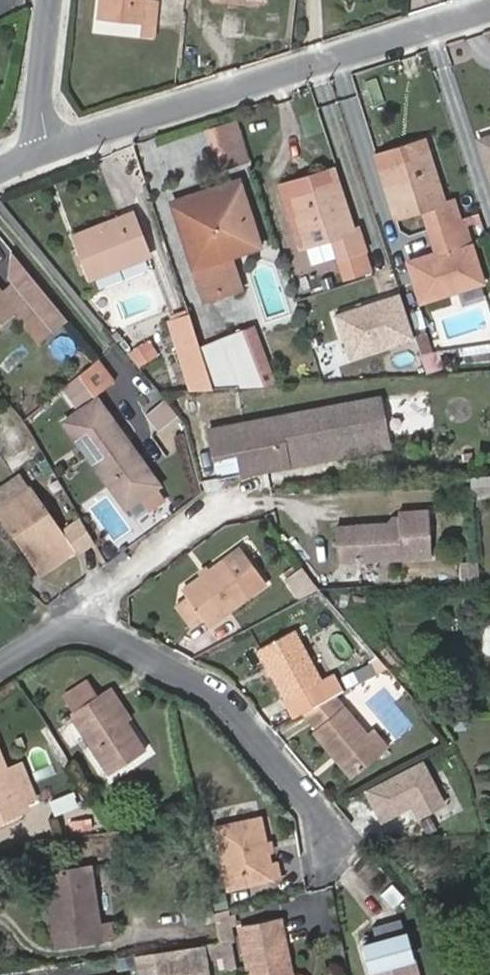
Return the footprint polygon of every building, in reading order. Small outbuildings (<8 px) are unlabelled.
[(98,19),(141,24),(144,0),(100,0),(98,19)] [(403,116),(423,108),(412,80),(392,87),(403,116)] [(245,145),(237,120),(213,127),(221,153),(245,145)] [(480,141),(489,172),(489,137),(480,141)] [(380,168),(397,217),(423,209),(437,252),(471,241),(464,220),(460,222),(452,199),(446,201),(425,140),(407,146),(412,158),(380,168)] [(380,168),(412,158),(407,146),(376,156),(380,168)] [(302,248),(311,244),(293,190),(337,176),(334,168),(282,186),(302,248)] [(355,230),(337,176),(293,190),(311,244),(333,237),(346,276),(372,267),(365,247),(369,246),(362,227),(355,230)] [(175,206),(179,218),(246,197),(242,185),(175,206)] [(260,246),(246,197),(179,218),(205,300),(223,295),(212,260),(231,254),(260,246)] [(74,234),(90,278),(149,256),(133,212),(74,234)] [(15,311),(18,315),(30,305),(52,332),(66,319),(10,251),(8,278),(11,283),(0,291),(0,323),(15,311)] [(242,289),(231,254),(212,260),(223,295),(242,289)] [(349,358),(414,337),(399,293),(334,314),(349,358)] [(52,332),(30,305),(18,315),(39,342),(52,332)] [(202,349),(191,316),(174,321),(195,389),(214,387),(202,349)] [(263,362),(250,329),(241,333),(255,365),(263,362)] [(432,350),(425,330),(415,334),(421,354),(432,350)] [(255,365),(241,333),(202,349),(214,387),(240,386),(234,373),(255,365)] [(135,356),(143,365),(153,357),(145,347),(135,356)] [(444,368),(438,348),(432,350),(421,354),(428,373),(444,368)] [(97,360),(79,375),(96,394),(114,380),(97,360)] [(272,383),(263,362),(255,365),(234,373),(240,386),(272,383)] [(438,415),(437,393),(386,396),(388,419),(438,415)] [(241,473),(329,457),(328,450),(390,437),(388,419),(386,396),(211,430),(214,456),(215,457),(236,453),(241,473)] [(64,423),(127,508),(140,498),(158,486),(161,484),(98,398),(64,423)] [(146,416),(159,432),(178,416),(165,400),(146,416)] [(391,445),(390,437),(328,450),(329,457),(391,445)] [(489,490),(489,473),(469,474),(470,491),(489,490)] [(158,486),(140,498),(150,511),(167,499),(158,486)] [(79,553),(95,542),(82,519),(63,531),(34,489),(0,512),(0,515),(41,573),(76,550),(79,553)] [(396,522),(388,522),(334,524),(335,559),(428,556),(427,511),(397,512),(396,517),(396,522)] [(111,567),(129,555),(126,549),(108,563),(111,567)] [(250,595),(224,561),(185,590),(189,596),(177,606),(193,628),(205,618),(210,625),(250,595)] [(458,580),(475,579),(474,564),(458,563),(458,580)] [(306,565),(282,575),(294,600),(317,589),(306,565)] [(283,608),(237,632),(249,655),(260,649),(287,698),(321,679),(283,608)] [(75,720),(110,773),(146,750),(126,721),(107,691),(99,696),(90,684),(67,698),(76,711),(63,720),(67,725),(75,720)] [(111,688),(107,691),(126,721),(131,717),(111,688)] [(375,728),(369,734),(335,696),(305,712),(320,729),(314,733),(352,776),(381,750),(385,754),(391,749),(387,745),(389,744),(375,728)] [(18,801),(21,807),(37,801),(22,767),(8,773),(0,752),(0,808),(18,801)] [(413,814),(441,805),(428,762),(365,781),(377,820),(411,809),(413,814)] [(21,807),(18,801),(0,808),(0,820),(22,812),(21,807)] [(447,809),(432,812),(435,832),(443,831),(442,824),(450,823),(447,809)] [(25,818),(22,812),(0,820),(0,827),(25,818)] [(261,819),(216,828),(229,888),(280,877),(277,861),(271,863),(261,819)] [(57,871),(63,907),(53,909),(58,944),(116,935),(114,919),(100,921),(93,867),(57,871)] [(53,909),(63,907),(57,871),(47,872),(53,909)] [(217,920),(219,935),(230,933),(234,932),(229,908),(215,911),(217,920)] [(240,928),(250,974),(291,974),(280,920),(240,928)] [(237,968),(230,933),(219,935),(221,942),(226,970),(237,968)] [(375,974),(414,974),(402,936),(367,946),(375,974)] [(160,972),(206,966),(203,944),(157,951),(160,972)]
